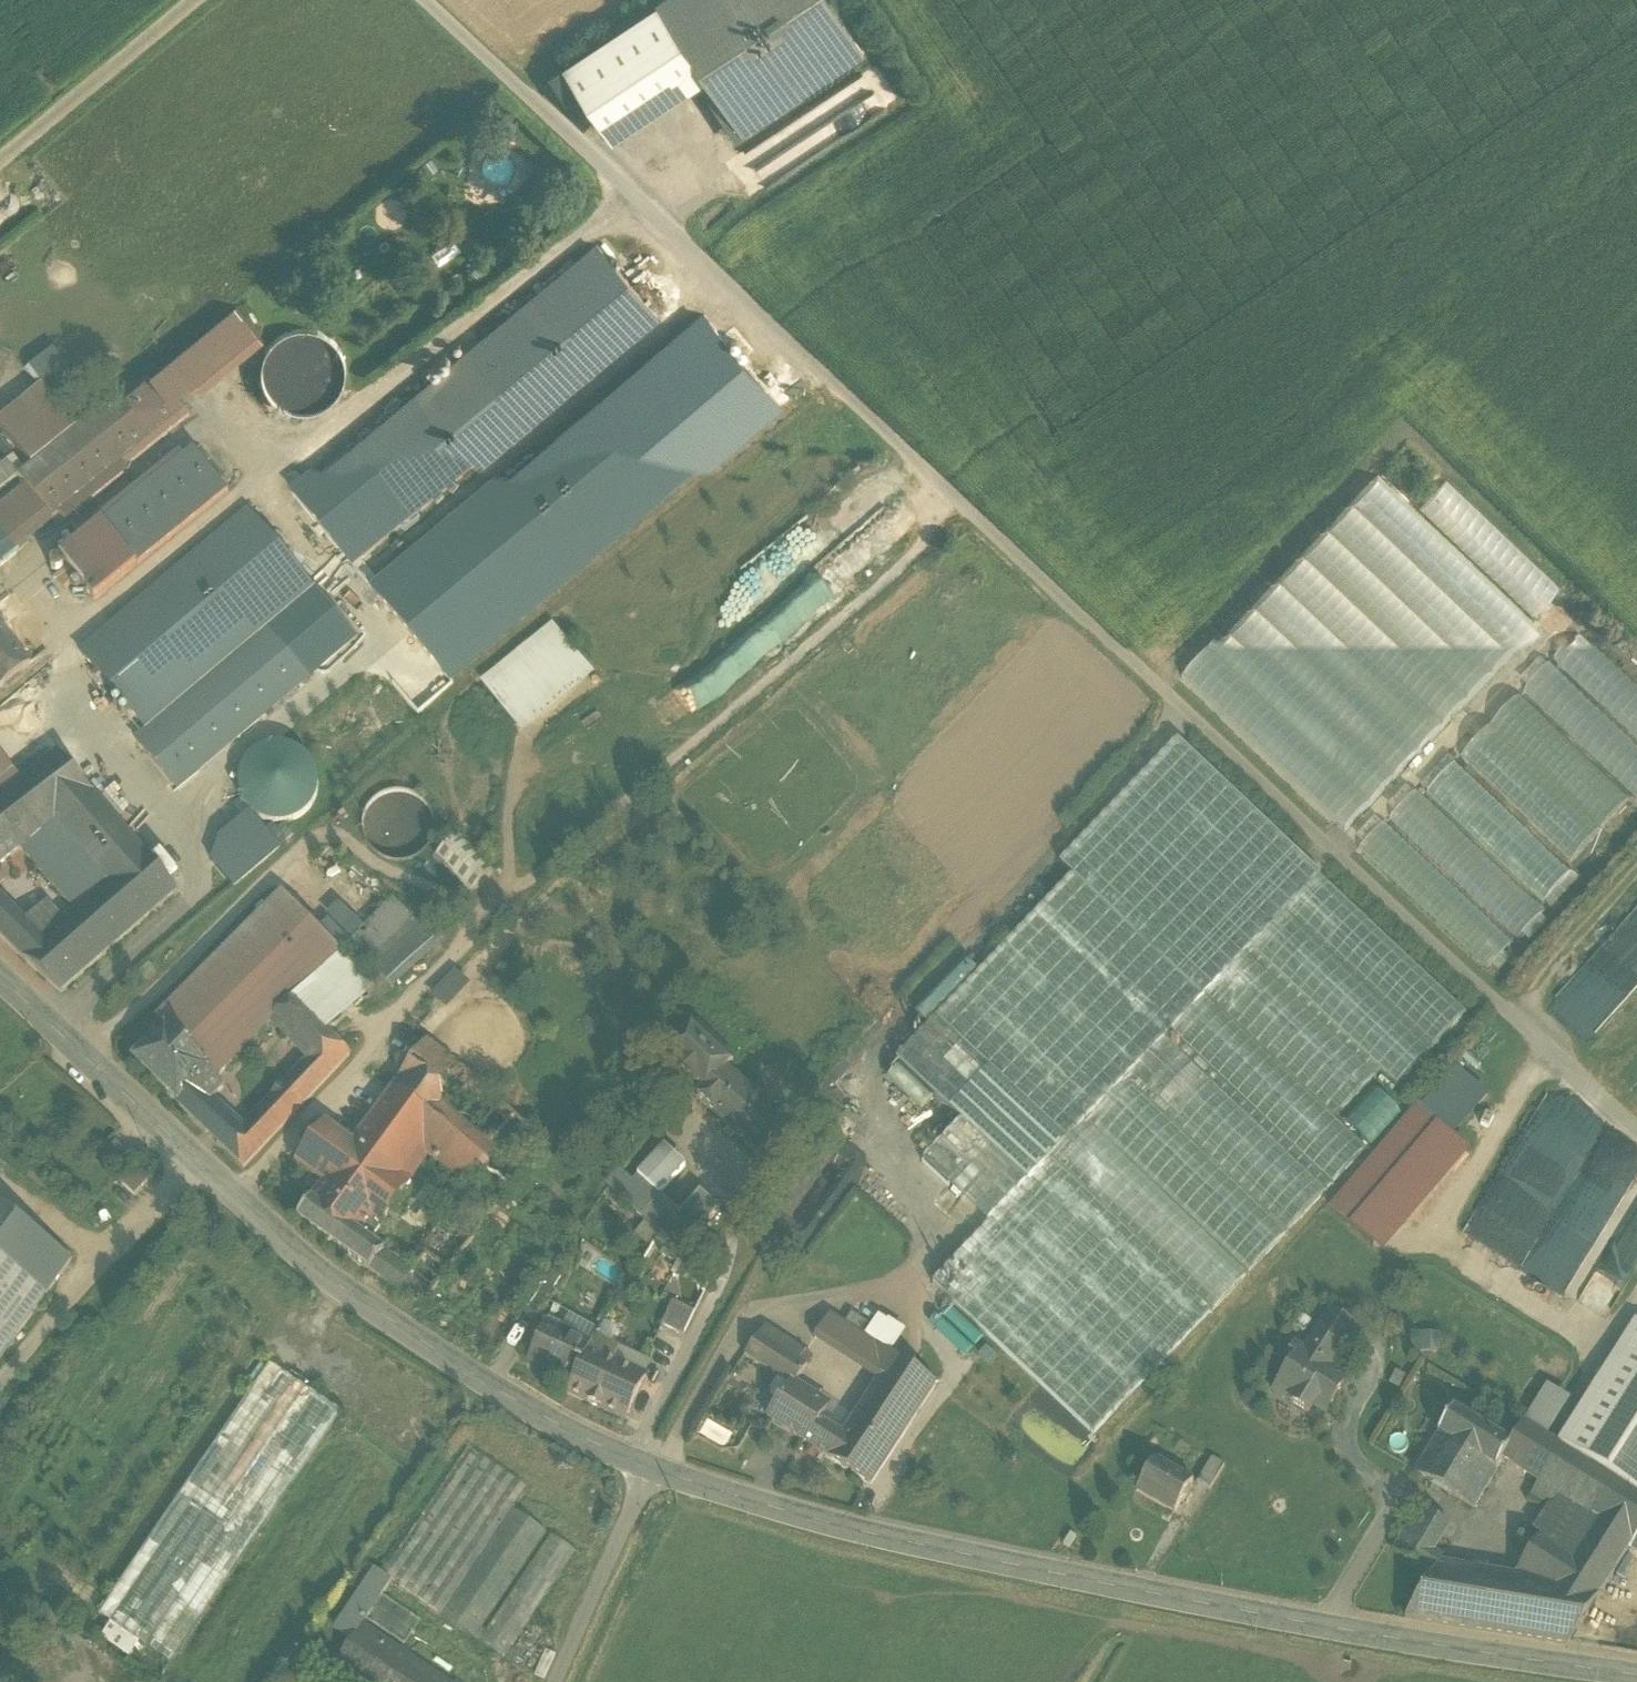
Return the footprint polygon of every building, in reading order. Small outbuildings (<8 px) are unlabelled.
[(658,3),(695,58),(703,71),(743,131),(864,51),(830,0),(663,0),(658,3)] [(658,2),(564,65),(600,120),(687,63),(695,58),(658,3),(658,2)] [(695,58),(687,63),(696,77),(703,71),(695,58)] [(868,73),(745,145),(766,181),(889,108),(868,73)] [(598,243),(472,347),(533,420),(658,317),(598,243)] [(150,373),(179,409),(265,339),(236,303),(150,373)] [(340,404),(338,328),(266,330),(268,406),(340,404)] [(533,420),(472,347),(349,449),(410,522),(533,420)] [(51,395),(56,401),(78,384),(57,358),(35,376),(51,395)] [(103,411),(138,454),(185,416),(179,409),(150,373),(103,411)] [(6,433),(33,466),(78,429),(56,401),(51,395),(6,433)] [(103,411),(19,479),(54,523),(66,513),(127,463),(138,454),(103,411)] [(109,523),(62,564),(97,605),(229,492),(193,451),(184,459),(109,523)] [(109,523),(184,459),(179,454),(105,518),(109,523)] [(72,521),(133,471),(127,463),(66,513),(72,521)] [(1380,474),(1182,678),(1340,831),(1538,627),(1380,474)] [(1421,504),(1536,610),(1560,584),(1445,478),(1421,504)] [(246,514),(76,658),(144,736),(267,632),(313,591),(246,514)] [(502,530),(503,528),(482,514),(482,516),(453,538),(470,559),(446,543),(381,595),(392,609),(401,602),(412,616),(425,605),(435,590),(438,592),(440,588),(451,579),(457,571),(466,563),(473,572),(492,543),(497,539),(494,536),(502,530)] [(690,717),(893,549),(875,527),(672,695),(690,717)] [(30,665),(0,626),(0,689),(30,665)] [(594,678),(552,626),(479,686),(522,737),(594,678)] [(144,736),(136,743),(177,791),(308,679),(267,632),(144,736)] [(1554,658),(1636,736),(1636,692),(1576,635),(1554,658)] [(1636,795),(1636,745),(1550,664),(1525,691),(1636,795)] [(1522,695),(1463,755),(1570,860),(1629,800),(1522,695)] [(1320,876),(1177,740),(1059,864),(1072,876),(1202,1000),(1320,876)] [(318,791),(317,778),(313,766),(305,755),(293,748),(280,745),(267,746),(255,752),(245,761),(239,773),(237,786),(240,799),(246,811),(256,819),(268,825),(282,826),(294,822),(305,815),(313,804),(318,791)] [(57,754),(20,782),(0,798),(0,825),(20,847),(54,822),(108,884),(144,853),(57,754)] [(20,782),(0,756),(0,798),(20,782)] [(1456,763),(1429,792),(1544,902),(1572,872),(1456,763)] [(1419,790),(1390,819),(1517,942),(1545,913),(1419,790)] [(247,813),(201,855),(232,889),(278,847),(247,813)] [(1388,819),(1359,848),(1486,971),(1514,942),(1388,819)] [(20,847),(18,849),(73,913),(108,884),(54,822),(20,847)] [(0,825),(0,863),(18,849),(20,847),(0,825)] [(496,872),(458,834),(434,859),(471,897),(496,872)] [(3,897),(0,900),(0,937),(23,959),(61,993),(177,893),(144,853),(108,884),(73,913),(68,917),(45,936),(28,920),(3,897)] [(1202,1000),(1072,876),(895,1062),(1026,1186),(1050,1160),(1202,1000)] [(1202,1000),(1050,1160),(1211,1313),(1366,1149),(1332,1117),(1340,1113),(1380,1072),(1396,1087),(1466,1013),(1320,876),(1202,1000)] [(374,991),(281,895),(156,1023),(163,1030),(168,1024),(220,1076),(274,1022),(297,1050),(327,1031),(335,1026),(374,991)] [(392,898),(349,944),(369,966),(415,923),(392,898)] [(50,899),(28,920),(45,936),(68,917),(50,899)] [(440,938),(421,918),(415,923),(369,966),(388,987),(440,938)] [(1615,1007),(1636,985),(1636,957),(1628,960),(1631,968),(1620,979),(1615,1007)] [(220,1076),(168,1024),(163,1030),(132,1062),(206,1134),(227,1113),(213,1100),(227,1085),(219,1077),(220,1076)] [(733,1066),(690,1025),(679,1037),(684,1042),(664,1062),(700,1097),(725,1074),(733,1066)] [(307,1061),(244,1129),(227,1113),(206,1134),(243,1169),(349,1055),(327,1031),(297,1050),(307,1061)] [(411,1273),(397,1292),(420,1309),(544,1141),(427,1042),(390,1093),(354,1142),(338,1131),(326,1123),(298,1164),(325,1184),(381,1226),(429,1159),(466,1185),(419,1251),(424,1255),(411,1273)] [(752,1098),(744,1090),(744,1091),(725,1074),(700,1097),(697,1101),(765,1165),(792,1137),(773,1118),(766,1111),(771,1106),(757,1093),(752,1098)] [(367,1077),(340,1114),(347,1119),(338,1131),(354,1142),(390,1093),(367,1077)] [(1369,1147),(1400,1114),(1374,1090),(1344,1124),(1369,1147)] [(1436,1126),(1350,1227),(1373,1247),(1459,1146),(1436,1126)] [(685,1169),(664,1150),(637,1179),(658,1199),(685,1169)] [(1211,1313),(1050,1160),(1026,1186),(990,1224),(1151,1376),(1211,1313)] [(135,1163),(118,1182),(135,1199),(153,1180),(135,1163)] [(658,1199),(637,1179),(631,1186),(625,1181),(617,1175),(607,1188),(681,1255),(698,1236),(658,1199)] [(381,1226),(325,1184),(299,1220),(369,1271),(383,1253),(369,1243),(381,1226)] [(1151,1376),(990,1224),(931,1285),(1093,1438),(1151,1376)] [(411,1273),(383,1253),(369,1271),(397,1292),(411,1273)] [(710,1283),(686,1260),(666,1301),(672,1304),(694,1315),(710,1283)] [(0,1262),(0,1359),(46,1296),(0,1262)] [(684,1337),(694,1315),(672,1304),(662,1326),(684,1337)] [(1354,1325),(1329,1310),(1311,1339),(1328,1350),(1325,1355),(1333,1360),(1354,1325)] [(871,1328),(851,1315),(844,1326),(864,1339),(871,1328)] [(895,1359),(829,1317),(816,1338),(881,1379),(895,1359)] [(781,1338),(764,1327),(757,1337),(775,1349),(781,1338)] [(1602,1385),(1636,1407),(1636,1331),(1636,1330),(1602,1385)] [(564,1341),(543,1331),(528,1363),(572,1384),(573,1384),(590,1348),(566,1337),(564,1341)] [(775,1349),(757,1337),(744,1357),(777,1379),(793,1389),(806,1368),(798,1363),(775,1349)] [(805,1353),(781,1338),(775,1349),(798,1363),(805,1353)] [(1304,1351),(1294,1344),(1283,1361),(1289,1365),(1277,1384),(1295,1395),(1290,1405),(1308,1416),(1318,1400),(1330,1408),(1343,1386),(1328,1377),(1332,1369),(1329,1367),(1333,1360),(1325,1355),(1328,1350),(1311,1339),(1304,1351)] [(612,1348),(594,1340),(590,1347),(590,1348),(573,1384),(572,1384),(567,1396),(624,1423),(645,1379),(611,1363),(614,1355),(612,1348)] [(611,1363),(645,1379),(650,1366),(612,1348),(614,1355),(611,1363)] [(881,1379),(846,1431),(892,1459),(938,1387),(895,1359),(881,1379)] [(269,1367),(99,1615),(169,1664),(339,1415),(269,1367)] [(793,1389),(777,1379),(770,1390),(770,1398),(778,1403),(768,1419),(829,1457),(842,1437),(821,1423),(828,1412),(793,1389)] [(1508,1447),(1453,1413),(1416,1475),(1472,1509),(1500,1463),(1509,1448),(1508,1447)] [(1585,1418),(1564,1453),(1636,1499),(1636,1453),(1585,1418)] [(701,1435),(726,1447),(732,1434),(707,1422),(701,1435)] [(1544,1534),(1514,1580),(1443,1569),(1437,1568),(1432,1576),(1407,1618),(1567,1644),(1636,1536),(1636,1499),(1564,1453),(1521,1425),(1508,1447),(1509,1448),(1500,1463),(1537,1487),(1553,1497),(1593,1523),(1574,1554),(1544,1534)] [(892,1459),(846,1431),(842,1437),(829,1457),(874,1486),(892,1459)] [(381,1577),(438,1616),(525,1489),(468,1450),(381,1577)] [(1211,1461),(1197,1486),(1209,1493),(1223,1468),(1211,1461)] [(1181,1478),(1154,1462),(1136,1493),(1174,1515),(1192,1483),(1182,1477),(1181,1478)] [(1553,1497),(1537,1487),(1529,1498),(1546,1509),(1553,1497)] [(1593,1523),(1553,1497),(1546,1509),(1534,1528),(1544,1534),(1574,1554),(1593,1523)] [(1453,1530),(1417,1508),(1391,1550),(1432,1576),(1437,1568),(1443,1569),(1447,1563),(1436,1556),(1453,1530)] [(512,1512),(440,1618),(473,1641),(546,1534),(512,1512)] [(551,1539),(479,1644),(504,1661),(576,1556),(551,1539)] [(374,1575),(335,1631),(351,1641),(362,1625),(366,1618),(382,1596),(389,1585),(374,1575)] [(418,1620),(382,1596),(366,1618),(403,1643),(418,1620)] [(362,1625),(351,1641),(332,1668),(352,1681),(446,1681),(362,1625)]
